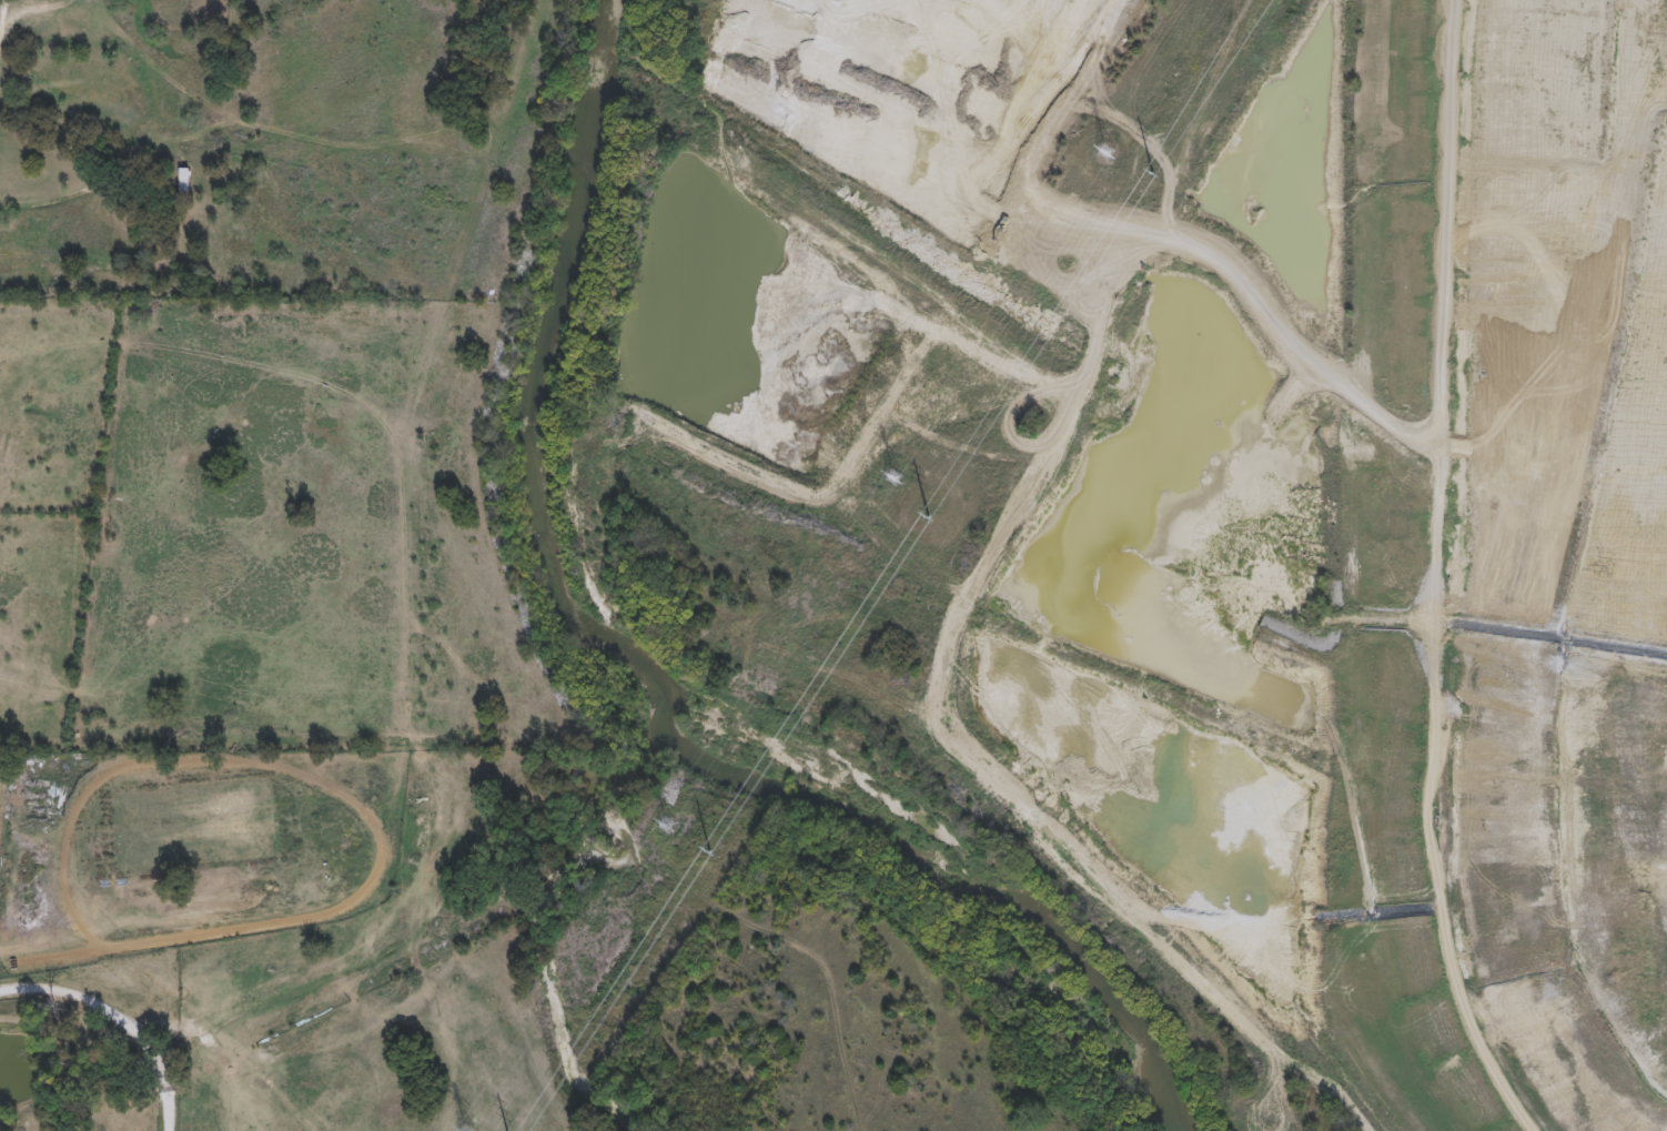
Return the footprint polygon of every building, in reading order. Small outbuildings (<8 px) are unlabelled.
[(1599,566),(1597,556),(1578,561),(1581,571),(1599,566)]
